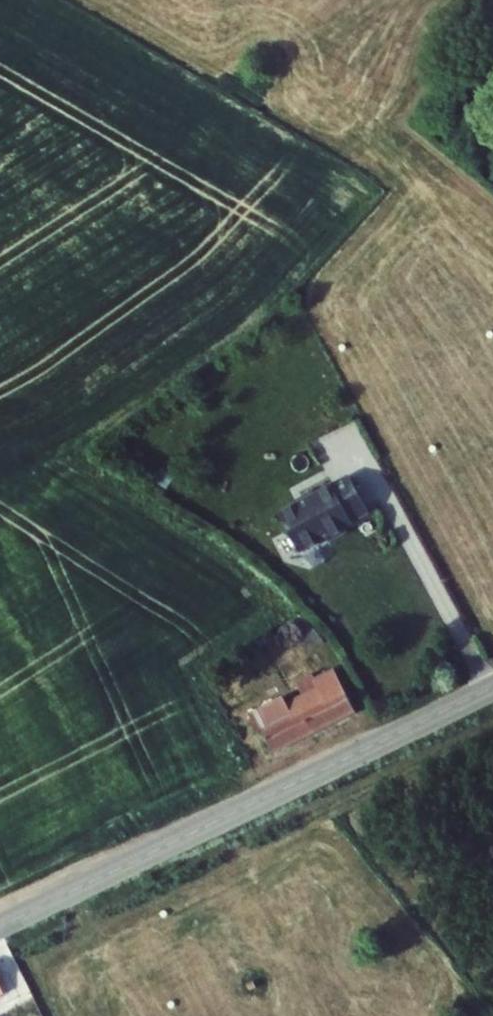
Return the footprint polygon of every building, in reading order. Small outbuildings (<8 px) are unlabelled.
[(276,511),(299,555),(371,517),(348,473),(276,511)] [(277,645),(284,659),(289,656),(282,642),(277,645)] [(315,698),(313,699),(326,723),(371,700),(358,674),(329,690),(327,687),(313,694),(315,698)] [(277,698),(298,738),(326,723),(313,699),(309,692),(305,694),(300,685),(277,698)] [(14,974),(3,954),(0,955),(0,981),(14,974)] [(263,973),(266,981),(272,978),(268,970),(263,973)]
